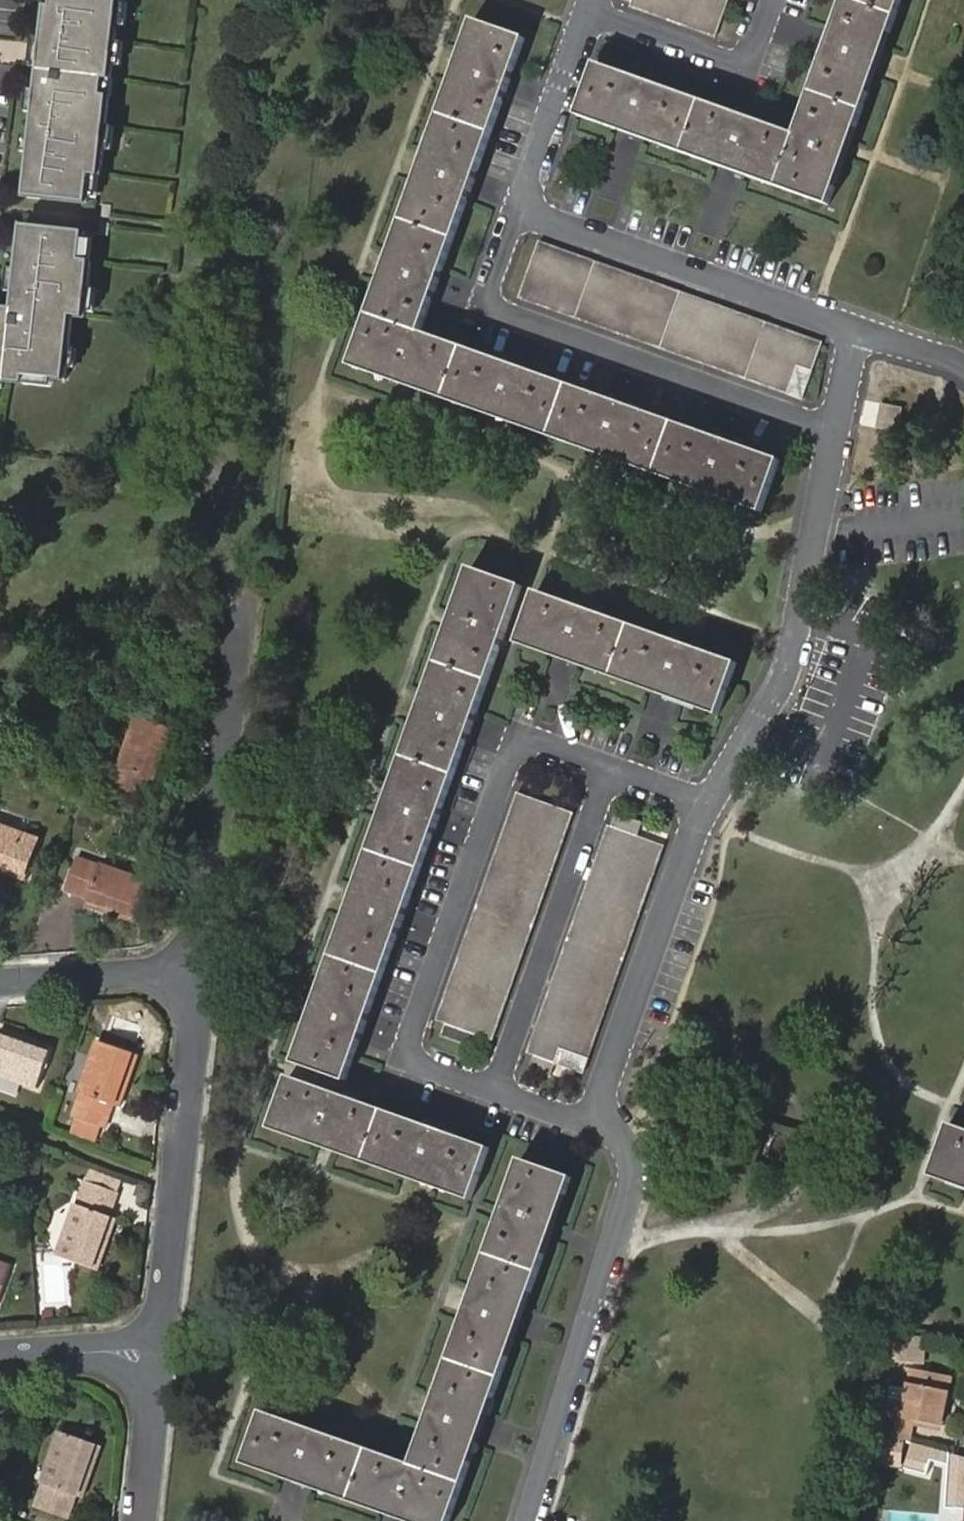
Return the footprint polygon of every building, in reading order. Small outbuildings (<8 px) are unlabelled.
[(42,71),(28,194),(85,200),(88,173),(98,174),(107,99),(100,98),(103,77),(109,78),(117,0),(116,0),(56,0),(54,11),(49,10),(45,43),(51,44),(48,71),(42,71)] [(801,136),(598,65),(580,117),(628,134),(731,170),(834,207),(904,0),(850,0),(801,136)] [(634,7),(718,37),(731,0),(637,0),(634,7)] [(351,369),(761,513),(780,459),(421,333),(527,41),(474,22),(351,369)] [(33,69),(42,71),(48,71),(51,44),(45,43),(45,47),(36,46),(33,69)] [(2,306),(2,316),(0,315),(0,373),(21,376),(22,368),(63,373),(70,310),(82,311),(89,258),(79,257),(81,230),(24,223),(14,307),(2,306)] [(516,298),(786,395),(797,366),(812,371),(821,342),(536,242),(516,298)] [(879,430),(901,432),(904,406),(881,403),(879,430)] [(471,572),(297,1063),(348,1081),(522,590),(471,572)] [(720,717),(738,665),(536,595),(517,646),(720,717)] [(132,721),(115,772),(119,773),(110,797),(146,809),(153,784),(158,786),(174,735),(132,721)] [(518,794),(437,1024),(446,1027),(441,1042),(480,1055),(486,1041),(495,1044),(577,814),(518,794)] [(610,826),(535,1039),(563,1051),(557,1066),(587,1076),(667,847),(610,826)] [(21,885),(36,843),(0,830),(0,878),(21,885)] [(77,864),(67,897),(90,905),(88,911),(139,928),(153,887),(101,870),(99,872),(77,864)] [(33,1091),(49,1048),(0,1031),(0,1079),(33,1091)] [(94,1041),(76,1093),(78,1093),(69,1117),(96,1126),(102,1128),(110,1106),(117,1108),(135,1057),(94,1041)] [(272,1131),(474,1200),(492,1149),(292,1077),(272,1131)] [(96,1126),(69,1117),(61,1138),(87,1147),(96,1126)] [(963,1191),(963,1132),(951,1127),(933,1180),(963,1191)] [(346,1500),(406,1520),(456,1520),(576,1179),(524,1160),(417,1465),(266,1414),(248,1465),(346,1500)] [(74,1206),(55,1257),(97,1273),(115,1221),(111,1220),(119,1196),(85,1183),(77,1207),(74,1206)] [(14,1263),(0,1258),(0,1303),(14,1263)] [(903,1416),(883,1412),(879,1432),(880,1432),(909,1441),(914,1418),(943,1424),(952,1376),(912,1368),(907,1367),(905,1375),(911,1376),(903,1416)] [(43,1486),(47,1487),(38,1510),(67,1520),(71,1520),(79,1499),(85,1501),(104,1450),(63,1434),(43,1486)] [(883,1435),(879,1465),(900,1467),(904,1441),(883,1435)]
